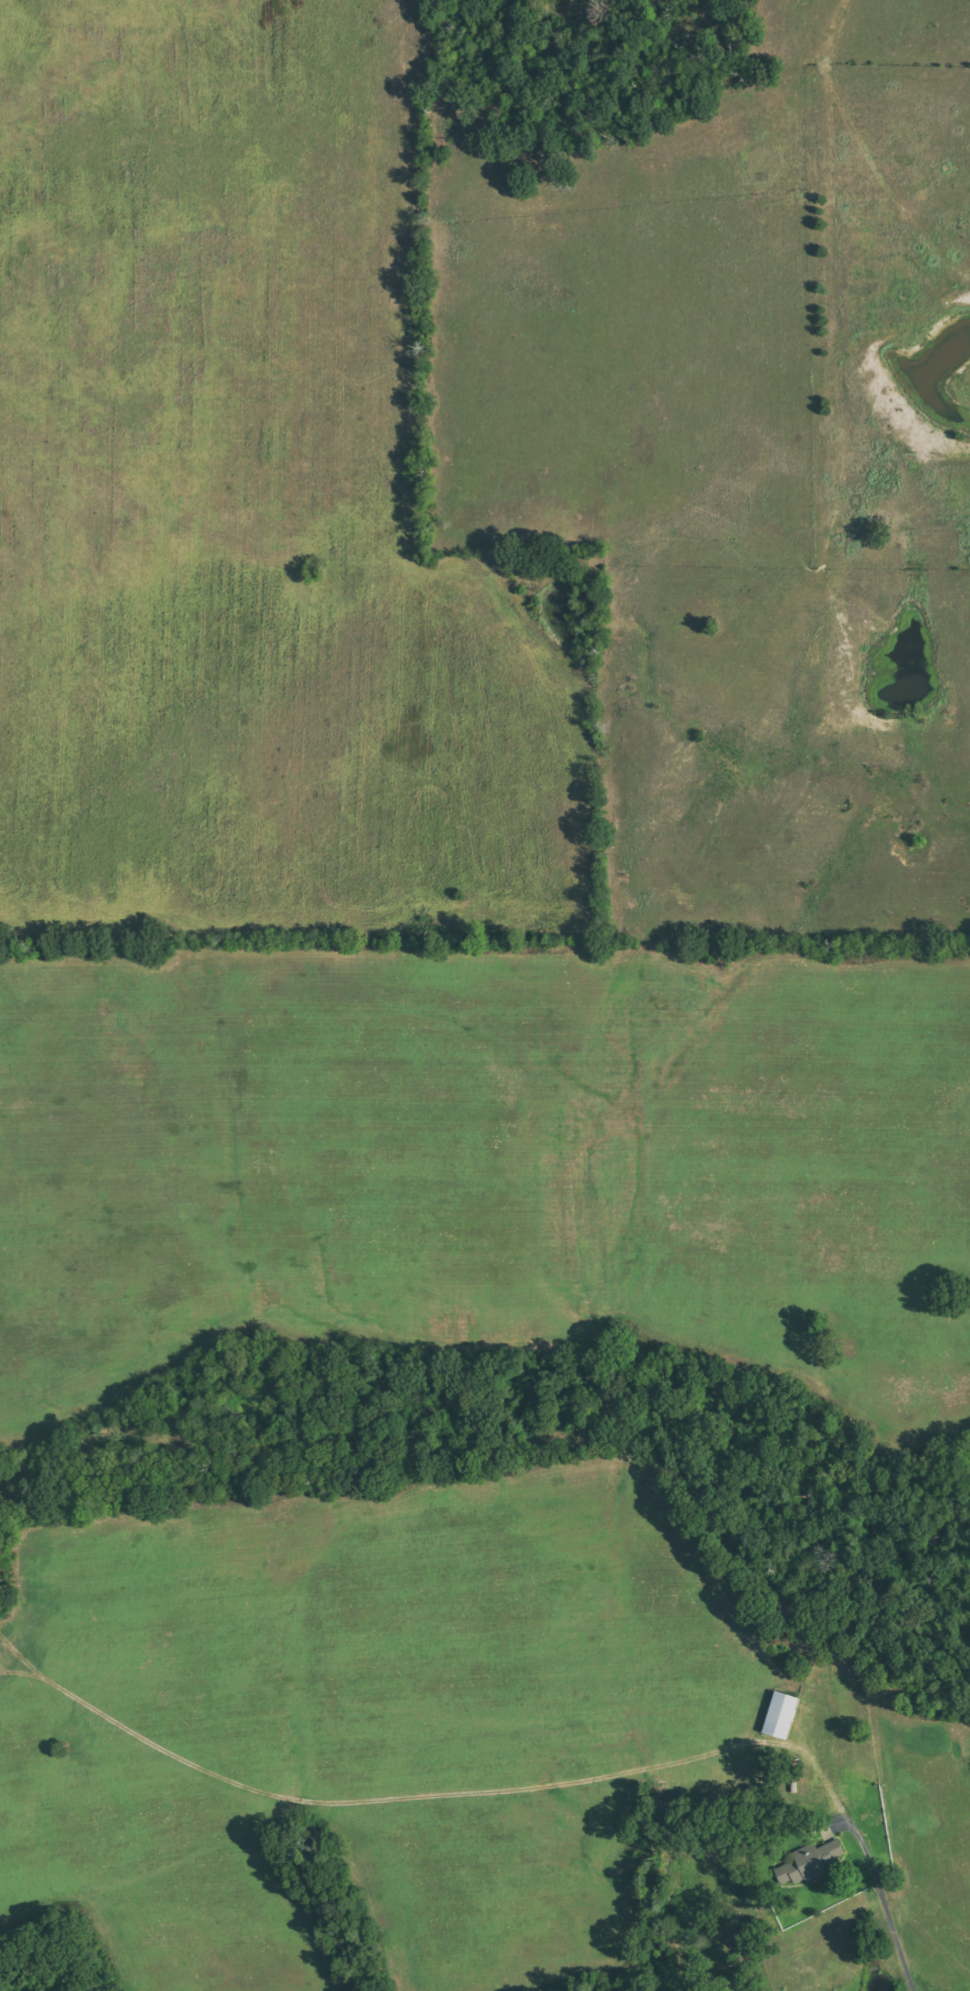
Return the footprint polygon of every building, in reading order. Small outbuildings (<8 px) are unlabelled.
[(763,1733),(788,1739),(800,1697),(775,1690),(763,1733)] [(780,1866),(789,1889),(829,1872),(827,1866),(848,1858),(839,1838),(817,1847),(815,1842),(794,1851),(797,1859),(780,1866)]
